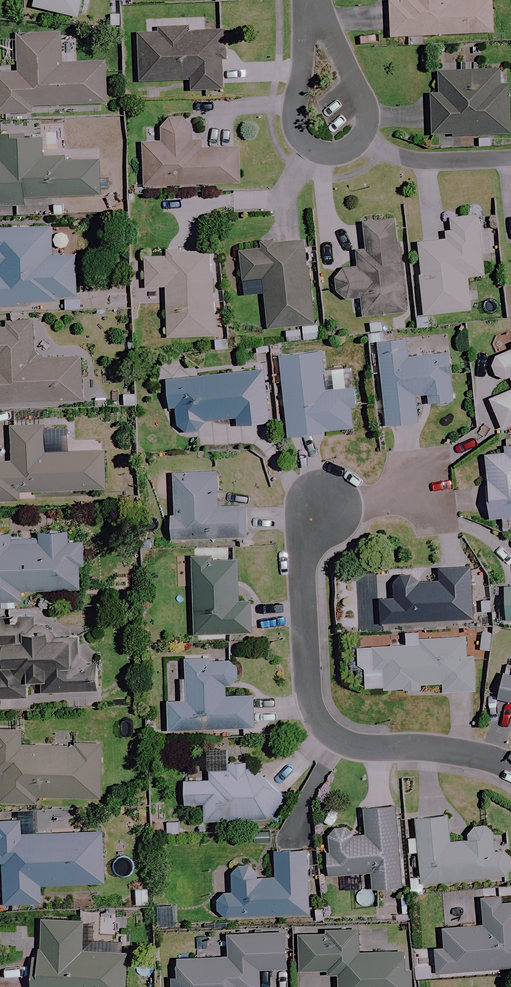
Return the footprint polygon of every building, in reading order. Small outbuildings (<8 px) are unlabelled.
[(32,7),(76,18),(80,0),(34,0),(32,7)] [(385,36),(492,35),(491,0),(454,1),(454,0),(385,0),(385,36)] [(221,90),(221,32),(134,33),(135,82),(188,81),(189,90),(221,90)] [(28,34),(28,43),(16,44),(16,73),(0,73),(0,114),(31,113),(31,105),(106,104),(105,64),(60,65),(59,33),(28,34)] [(428,93),(428,136),(507,136),(506,86),(498,86),(498,71),(435,71),(435,93),(428,93)] [(188,119),(160,119),(161,140),(139,141),(140,187),(237,185),(236,149),(197,150),(197,137),(189,137),(188,119)] [(0,135),(0,207),(23,206),(23,198),(94,196),(93,155),(38,157),(38,134),(0,135)] [(340,286),(351,294),(365,293),(367,312),(409,308),(399,214),(368,218),(371,245),(359,246),(361,263),(347,264),(339,273),(340,286)] [(481,276),(476,217),(446,219),(448,240),(414,243),(421,315),(469,311),(466,277),(481,276)] [(49,228),(0,229),(0,307),(18,307),(18,303),(55,302),(55,297),(75,297),(74,255),(50,256),(49,228)] [(311,324),(301,241),(258,246),(259,250),(235,252),(239,282),(259,279),(265,330),(311,324)] [(212,336),(208,252),(142,255),(143,289),(164,287),(166,338),(212,336)] [(30,324),(0,325),(0,403),(80,400),(78,358),(31,359),(30,324)] [(407,356),(406,341),(376,343),(382,424),(416,422),(414,395),(426,394),(426,403),(451,401),(448,353),(407,356)] [(500,351),(496,361),(499,371),(510,375),(510,347),(500,351)] [(323,391),(318,351),(276,357),(286,436),(354,427),(349,388),(323,391)] [(240,414),(241,421),(272,418),(267,365),(170,375),(173,405),(179,404),(181,420),(190,428),(201,426),(209,417),(240,414)] [(494,394),(506,424),(510,422),(510,388),(494,394)] [(41,425),(8,426),(9,461),(0,461),(0,501),(32,500),(102,498),(101,451),(42,453),(41,425)] [(501,445),(502,453),(481,454),(485,518),(500,517),(500,530),(510,530),(510,445),(501,445)] [(214,506),(213,472),(171,473),(172,519),(167,519),(168,540),(242,538),(241,505),(214,506)] [(66,533),(0,535),(0,603),(22,602),(22,589),(80,587),(79,562),(82,562),(82,539),(66,540),(66,533)] [(188,553),(190,636),(216,635),(217,639),(251,639),(250,602),(237,602),(236,560),(215,560),(215,553),(188,553)] [(397,594),(383,594),(384,620),(479,615),(477,562),(442,564),(443,577),(424,578),(415,570),(404,570),(396,579),(397,594)] [(501,586),(501,621),(510,621),(510,586),(501,586)] [(86,637),(86,624),(34,626),(33,616),(0,617),(0,701),(28,700),(97,698),(95,650),(86,651),(86,637)] [(417,637),(417,632),(403,631),(403,645),(372,644),(370,688),(419,689),(420,683),(440,683),(440,691),(473,692),(474,660),(463,660),(464,638),(417,637)] [(236,682),(235,654),(181,656),(183,700),(164,701),(166,731),(251,728),(250,695),(224,696),(223,682),(236,682)] [(509,675),(498,673),(493,699),(510,702),(510,667),(509,675)] [(0,728),(0,802),(35,803),(36,796),(98,798),(100,744),(72,743),(72,747),(20,745),(20,729),(0,728)] [(247,766),(247,759),(225,760),(225,769),(206,769),(206,780),(180,780),(180,805),(201,805),(202,819),(266,819),(284,798),(247,766)] [(398,886),(392,806),(360,808),(361,828),(322,831),(326,875),(368,872),(369,888),(398,886)] [(19,819),(0,819),(0,862),(1,904),(40,903),(39,885),(102,884),(101,832),(35,834),(35,811),(19,811),(19,819)] [(446,842),(443,812),(414,815),(420,883),(507,875),(505,849),(492,850),(490,827),(468,829),(469,840),(446,842)] [(228,891),(215,891),(215,916),(306,915),(305,849),(281,849),(281,878),(251,878),(251,868),(227,868),(228,891)] [(479,898),(480,925),(442,927),(442,947),(432,947),(434,974),(460,973),(460,969),(510,967),(510,896),(479,898)] [(178,921),(177,903),(162,903),(163,922),(178,921)] [(39,918),(38,949),(28,949),(27,986),(123,986),(124,953),(79,952),(80,919),(39,918)] [(356,929),(327,928),(327,934),(299,933),(298,971),(335,972),(335,986),(411,986),(412,952),(356,950),(356,929)] [(285,932),(224,933),(225,956),(171,957),(172,986),(258,986),(258,969),(285,968),(285,932)]
